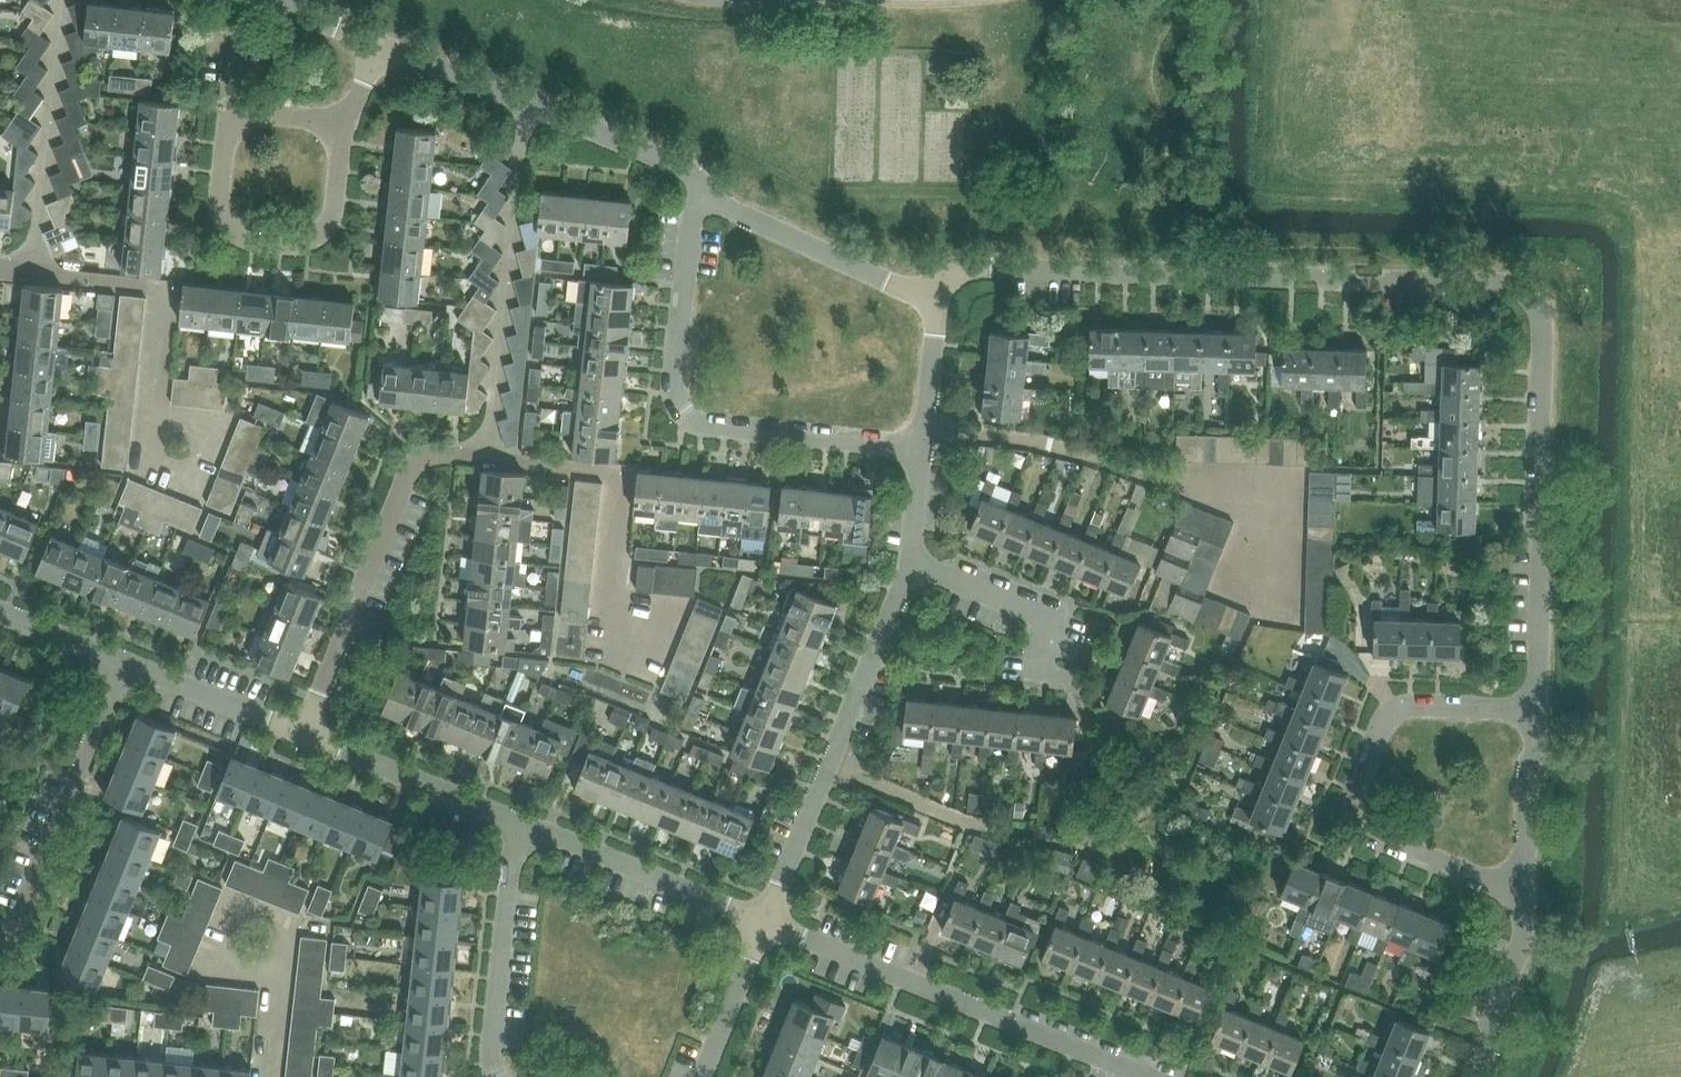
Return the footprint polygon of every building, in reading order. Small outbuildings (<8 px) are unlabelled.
[(40,34),(54,14),(43,6),(35,0),(30,0),(23,11),(34,19),(29,26),(40,34)] [(68,7),(78,30),(86,26),(89,3),(80,2),(68,7)] [(89,3),(86,26),(85,43),(86,43),(85,48),(102,50),(102,45),(114,46),(118,7),(89,3)] [(146,10),(118,7),(114,46),(142,49),(146,10)] [(175,13),(146,10),(142,49),(168,52),(171,53),(175,13)] [(26,54),(37,63),(51,42),(40,34),(29,26),(20,39),(31,47),(26,54)] [(65,35),(75,58),(85,54),(85,48),(86,43),(85,43),(86,26),(78,30),(65,35)] [(168,52),(167,65),(176,65),(177,53),(171,53),(168,52)] [(23,82),(34,91),(48,70),(37,63),(26,54),(16,67),(28,75),(23,82)] [(62,64),(72,86),(84,81),(90,94),(101,95),(102,81),(84,79),(82,75),(85,54),(75,58),(62,64)] [(123,92),(137,93),(138,78),(125,77),(123,92)] [(138,78),(137,93),(151,95),(153,79),(138,78)] [(59,92),(69,115),(82,109),(78,101),(91,96),(100,97),(101,95),(90,94),(84,81),(72,86),(59,92)] [(19,111),(31,119),(45,99),(34,91),(23,82),(14,95),(25,104),(19,111)] [(141,100),(138,129),(177,133),(180,104),(141,100)] [(56,120),(65,143),(79,137),(75,129),(87,124),(82,109),(69,115),(56,120)] [(13,143),(19,147),(25,151),(28,147),(42,127),(31,119),(19,111),(11,123),(22,130),(13,143)] [(2,135),(13,143),(22,130),(11,123),(2,135)] [(398,128),(395,157),(433,161),(437,132),(398,128)] [(138,129),(135,157),(174,161),(177,133),(138,129)] [(53,148),(62,171),(76,166),(72,157),(85,152),(79,137),(65,143),(53,148)] [(19,147),(17,169),(24,175),(39,155),(28,147),(25,151),(19,147)] [(492,174),(486,182),(498,190),(512,169),(489,153),(481,166),(492,174)] [(135,157),(132,185),(170,189),(174,161),(135,157)] [(395,157),(392,185),(430,189),(433,161),(395,157)] [(50,176),(59,199),(72,193),(69,185),(82,180),(76,166),(62,171),(50,176)] [(15,188),(14,197),(21,203),(36,183),(24,175),(17,169),(15,188)] [(489,202),(483,210),(495,218),(509,197),(498,190),(486,182),(478,194),(489,202)] [(132,185),(129,213),(167,217),(170,189),(132,185)] [(392,185),(389,213),(427,217),(430,189),(392,185)] [(14,197),(15,188),(0,187),(0,226),(11,227),(14,197)] [(543,191),(541,218),(520,224),(527,249),(539,245),(540,233),(561,235),(566,194),(543,191)] [(46,205),(56,228),(69,222),(66,214),(79,208),(72,193),(59,199),(46,205)] [(587,196),(566,194),(561,235),(583,238),(587,196)] [(609,199),(587,196),(583,238),(605,240),(609,199)] [(14,197),(11,227),(20,228),(33,211),(21,203),(14,197)] [(631,201),(609,199),(605,240),(627,243),(631,201)] [(486,230),(480,238),(492,246),(506,226),(495,218),(483,210),(475,222),(486,230)] [(129,213),(126,241),(164,246),(167,217),(129,213)] [(389,213),(386,241),(424,245),(427,217),(389,213)] [(69,222),(56,228),(44,233),(53,256),(67,251),(63,242),(75,237),(69,222)] [(483,259),(477,267),(489,274),(503,254),(492,246),(480,238),(472,251),(483,259)] [(164,246),(126,241),(123,270),(161,275),(164,246)] [(386,241),(383,269),(421,273),(424,245),(386,241)] [(517,252),(524,277),(536,274),(539,245),(527,249),(517,252)] [(558,260),(557,271),(574,273),(575,262),(558,260)] [(584,274),(601,276),(602,265),(585,263),(584,274)] [(602,265),(601,276),(617,278),(618,267),(602,265)] [(480,287),(474,295),(486,303),(500,282),(489,274),(477,267),(468,278),(480,287)] [(421,273),(383,269),(380,298),(418,302),(421,273)] [(514,280),(521,305),(533,302),(536,274),(524,277),(514,280)] [(580,279),(577,302),(589,303),(632,308),(634,285),(580,279)] [(180,322),(209,325),(213,287),(184,284),(180,322)] [(25,285),(22,314),(61,318),(64,289),(25,285)] [(209,325),(237,328),(241,290),(213,287),(209,325)] [(237,328),(265,331),(269,293),(241,290),(237,328)] [(265,331),(294,334),(297,296),(269,293),(265,331)] [(121,295),(119,308),(145,311),(147,298),(121,295)] [(458,319),(469,326),(481,334),(483,331),(497,310),(486,303),(474,295),(458,319)] [(294,334),(322,337),(326,299),(297,296),(294,334)] [(550,299),(539,297),(537,315),(548,316),(550,299)] [(351,340),(351,339),(362,340),(364,320),(353,319),(355,302),(326,299),(322,337),(351,340)] [(511,308),(518,333),(530,330),(533,302),(521,305),(511,308)] [(632,308),(589,303),(577,302),(575,325),(587,326),(587,325),(629,329),(632,308)] [(99,308),(98,323),(112,325),(114,310),(99,308)] [(119,308),(118,321),(144,324),(145,311),(119,308)] [(404,323),(417,325),(419,309),(406,308),(404,323)] [(419,309),(417,325),(432,326),(433,311),(419,309)] [(22,314),(19,342),(57,346),(61,318),(22,314)] [(118,321),(116,335),(142,337),(144,324),(118,321)] [(112,325),(98,323),(96,336),(108,337),(108,336),(111,336),(112,325)] [(536,325),(534,341),(545,342),(547,326),(536,325)] [(578,346),(585,346),(627,351),(629,329),(587,325),(587,326),(575,325),(574,330),(580,331),(578,346)] [(473,343),(472,354),(480,359),(494,338),(483,331),(481,334),(469,326),(468,327),(474,331),(473,343)] [(1079,327),(1079,347),(1088,347),(1089,328),(1079,327)] [(1118,348),(1118,328),(1090,327),(1089,367),(1110,368),(1109,387),(1119,387),(1120,368),(1117,368),(1118,348)] [(1145,349),(1146,329),(1118,328),(1118,348),(1117,368),(1120,368),(1137,369),(1136,387),(1147,388),(1147,369),(1145,369),(1145,349)] [(1147,369),(1147,388),(1164,388),(1174,389),(1175,381),(1175,370),(1172,370),(1173,350),(1173,330),(1146,329),(1145,349),(1145,369),(1147,369)] [(508,336),(515,361),(527,358),(530,330),(518,333),(508,336)] [(1175,381),(1192,382),(1191,390),(1202,390),(1202,370),(1200,370),(1200,351),(1201,331),(1173,330),(1173,350),(1172,370),(1175,370),(1175,381)] [(991,331),(988,359),(1027,363),(1027,361),(1029,344),(1049,346),(1050,335),(1029,333),(1029,335),(991,331)] [(1202,370),(1220,371),(1219,390),(1229,390),(1230,371),(1227,371),(1228,352),(1228,332),(1201,331),(1200,351),(1200,370),(1202,370)] [(1228,352),(1227,371),(1230,371),(1255,372),(1256,364),(1266,364),(1267,351),(1256,351),(1257,332),(1228,332),(1228,352)] [(116,337),(111,336),(108,336),(108,337),(106,350),(115,351),(115,347),(141,350),(142,337),(116,335),(116,337)] [(545,342),(534,341),(533,357),(543,359),(545,342)] [(19,342),(16,370),(54,374),(57,346),(19,342)] [(585,346),(583,368),(624,373),(627,351),(585,346)] [(1310,386),(1311,347),(1283,346),(1281,386),(1302,386),(1301,406),(1313,406),(1312,387),(1310,386)] [(1442,390),(1480,392),(1481,363),(1465,363),(1466,346),(1443,346),(1442,381),(1422,381),(1404,380),(1403,391),(1422,392),(1441,392),(1442,390)] [(115,347),(115,351),(114,361),(139,364),(141,350),(115,347)] [(1310,386),(1312,387),(1330,387),(1329,406),(1339,406),(1340,387),(1337,387),(1338,348),(1311,347),(1310,386)] [(1337,387),(1340,387),(1358,388),(1357,408),(1367,408),(1367,388),(1365,388),(1367,349),(1338,348),(1337,387)] [(470,372),(469,382),(477,387),(491,367),(480,359),(472,354),(470,372)] [(504,364),(512,390),(524,386),(527,358),(515,361),(504,364)] [(988,359),(985,386),(1024,390),(1024,389),(1026,371),(1045,373),(1047,363),(1027,361),(1027,363),(988,359)] [(114,361),(113,366),(112,374),(138,376),(139,364),(114,361)] [(380,402),(409,405),(413,366),(384,363),(382,382),(368,381),(367,395),(380,396),(380,402)] [(246,379),(260,381),(262,366),(248,364),(246,379)] [(99,365),(97,379),(111,381),(112,374),(113,366),(99,365)] [(200,380),(202,381),(204,366),(191,365),(189,379),(200,380)] [(213,382),(210,408),(224,409),(227,384),(217,382),(219,368),(204,366),(202,381),(213,382)] [(262,366),(260,381),(274,382),(276,367),(262,366)] [(409,405),(437,408),(441,369),(413,366),(409,405)] [(531,368),(529,384),(541,385),(543,369),(531,368)] [(583,368),(580,390),(622,394),(624,373),(583,368)] [(466,411),(469,382),(470,372),(441,369),(437,408),(466,411)] [(16,370),(13,398),(51,402),(54,374),(16,370)] [(303,385),(317,387),(318,371),(304,370),(303,385)] [(318,371),(317,387),(331,388),(332,373),(318,371)] [(112,374),(111,381),(111,387),(137,389),(138,376),(112,374)] [(172,404),(184,405),(187,379),(174,378),(172,404)] [(110,395),(109,400),(135,403),(137,389),(111,387),(111,381),(97,379),(96,393),(110,395)] [(184,405),(197,406),(200,380),(189,379),(187,379),(184,405)] [(197,406),(210,408),(213,382),(202,381),(200,380),(197,406)] [(469,382),(466,411),(476,412),(488,395),(477,387),(469,382)] [(541,385),(529,384),(528,401),(539,402),(541,385)] [(501,393),(509,418),(521,414),(524,386),(512,390),(501,393)] [(1024,390),(985,386),(982,414),(1021,418),(1023,398),(1043,401),(1043,391),(1024,389),(1024,390)] [(580,390),(578,411),(620,416),(622,394),(580,390)] [(1441,418),(1479,419),(1480,392),(1442,390),(1441,392),(1441,410),(1421,409),(1420,420),(1441,420),(1441,418)] [(306,421),(322,428),(358,443),(369,416),(352,409),(333,401),(317,394),(306,421)] [(1080,410),(1080,397),(1071,397),(1071,410),(1080,410)] [(13,398),(10,426),(48,431),(51,402),(13,398)] [(109,400),(108,413),(134,416),(135,403),(109,400)] [(254,417),(266,421),(272,407),(260,402),(254,417)] [(272,407),(266,421),(280,427),(286,413),(272,407)] [(527,411),(524,427),(536,428),(538,412),(527,411)] [(578,411),(578,413),(565,412),(562,431),(575,433),(576,433),(617,437),(620,416),(578,411)] [(108,413),(107,427),(132,429),(134,416),(108,413)] [(521,414),(509,418),(498,420),(506,446),(518,443),(521,414)] [(241,418),(236,430),(259,439),(264,427),(241,418)] [(1440,445),(1478,447),(1479,419),(1441,418),(1441,420),(1440,437),(1418,437),(1418,435),(1411,434),(1411,447),(1419,448),(1440,448),(1440,445)] [(87,421),(85,435),(100,437),(102,423),(87,421)] [(48,431),(10,426),(7,455),(45,460),(45,459),(54,460),(58,432),(48,431)] [(107,427),(105,440),(131,442),(132,429),(107,427)] [(536,428),(524,427),(522,444),(534,445),(536,428)] [(322,428),(311,454),(348,469),(358,443),(322,428)] [(254,451),(251,459),(266,465),(271,453),(256,447),(259,439),(236,430),(231,442),(254,451)] [(576,433),(575,433),(572,455),(615,460),(617,437),(576,433)] [(1176,461),(1190,461),(1191,435),(1177,434),(1176,461)] [(100,437),(85,435),(84,449),(99,450),(100,437)] [(1190,461),(1204,462),(1205,435),(1191,435),(1190,461)] [(1204,462),(1217,462),(1218,436),(1205,435),(1204,462)] [(1217,462),(1230,463),(1232,436),(1218,436),(1217,462)] [(1230,463),(1244,463),(1245,436),(1232,436),(1230,463)] [(1244,463),(1257,463),(1258,437),(1245,436),(1244,463)] [(1090,437),(1088,446),(1098,448),(1101,439),(1090,437)] [(1257,463),(1271,464),(1272,437),(1258,437),(1257,463)] [(1271,464),(1283,464),(1284,438),(1272,437),(1271,464)] [(1102,438),(1102,447),(1115,448),(1115,439),(1102,438)] [(1283,464),(1298,465),(1299,438),(1284,438),(1283,464)] [(1299,438),(1298,465),(1310,465),(1311,439),(1299,438)] [(105,440),(104,453),(129,455),(131,442),(105,440)] [(231,442),(227,453),(250,462),(251,459),(254,451),(231,442)] [(1440,445),(1440,448),(1439,464),(1419,464),(1419,475),(1439,475),(1439,473),(1477,474),(1478,447),(1440,445)] [(129,455),(104,453),(102,466),(128,469),(129,455)] [(227,453),(222,467),(245,476),(250,462),(227,453)] [(311,454),(301,480),(337,495),(348,469),(311,454)] [(222,467),(217,478),(240,488),(241,486),(242,486),(247,474),(261,479),(266,465),(251,459),(250,462),(245,476),(222,467)] [(0,461),(0,477),(10,478),(12,463),(0,461)] [(52,467),(52,475),(51,483),(64,484),(65,476),(66,469),(52,467)] [(483,470),(481,492),(523,497),(525,475),(483,470)] [(635,512),(657,514),(662,472),(639,470),(635,512)] [(662,472),(657,514),(655,528),(678,530),(680,517),(679,517),(683,475),(662,472)] [(1310,472),(1309,486),(1336,486),(1337,472),(1310,472)] [(1439,473),(1439,475),(1438,492),(1418,492),(1418,503),(1438,503),(1438,500),(1477,502),(1477,474),(1439,473)] [(112,504),(121,483),(124,475),(109,474),(99,498),(97,502),(110,508),(112,504)] [(989,474),(987,480),(996,484),(999,478),(989,474)] [(680,517),(700,519),(705,477),(683,475),(679,517),(680,517)] [(705,477),(700,519),(699,532),(722,535),(722,533),(723,521),(722,521),(726,479),(705,477)] [(120,503),(132,508),(141,483),(130,478),(120,503)] [(235,501),(231,513),(242,486),(241,486),(240,488),(217,478),(212,492),(235,501)] [(723,521),(722,533),(742,535),(744,524),(748,482),(726,479),(722,521),(723,521)] [(301,480),(290,507),(326,521),(337,495),(301,480)] [(576,480),(574,494),(601,497),(603,483),(576,480)] [(970,530),(997,541),(1003,525),(1010,508),(1005,507),(989,500),(996,484),(987,480),(979,498),(983,499),(977,513),(970,530)] [(770,484),(748,482),(744,524),(766,526),(770,484)] [(134,524),(146,529),(151,516),(144,513),(154,488),(141,483),(132,508),(139,511),(134,524)] [(558,485),(556,501),(568,502),(569,486),(558,485)] [(779,527),(802,530),(806,488),(784,486),(779,527)] [(1309,486),(1309,499),(1336,500),(1336,486),(1309,486)] [(144,513),(151,516),(156,518),(166,493),(154,488),(144,513)] [(806,488),(802,530),(800,544),(810,545),(812,531),(823,532),(828,490),(806,488)] [(1023,551),(1049,562),(1055,546),(1062,530),(1058,528),(1042,521),(1048,505),(1054,493),(1044,489),(1039,501),(1032,517),(1036,519),(1029,535),(1023,551)] [(849,493),(828,490),(823,532),(845,535),(849,493)] [(997,541),(1023,551),(1029,535),(1036,519),(1032,517),(1016,511),(1023,495),(1013,490),(1005,507),(1010,508),(1003,525),(997,541)] [(1058,528),(1062,530),(1055,546),(1049,562),(1074,573),(1081,557),(1088,540),(1083,538),(1091,522),(1074,516),(1083,495),(1073,491),(1065,512),(1058,528)] [(207,504),(231,513),(235,501),(212,492),(207,504)] [(481,492),(478,514),(533,520),(534,510),(521,508),(523,497),(481,492)] [(156,518),(165,522),(168,523),(178,498),(166,493),(156,518)] [(872,495),(849,493),(845,535),(867,537),(867,536),(872,537),(874,518),(869,517),(872,495)] [(574,494),(573,506),(600,508),(601,497),(574,494)] [(190,503),(178,498),(168,523),(180,528),(190,503)] [(1309,499),(1309,512),(1336,513),(1336,500),(1309,499)] [(1438,500),(1438,503),(1437,520),(1417,519),(1417,528),(1476,530),(1477,502),(1438,500)] [(568,502),(556,501),(555,518),(566,519),(568,502)] [(1184,502),(1174,527),(1186,532),(1197,507),(1184,502)] [(203,508),(190,503),(180,528),(193,533),(203,508)] [(237,516),(251,522),(256,508),(242,503),(237,516)] [(573,506),(572,519),(598,521),(600,508),(573,506)] [(12,512),(0,507),(0,541),(12,512)] [(290,507),(279,533),(316,548),(326,521),(290,507)] [(1197,507),(1186,532),(1199,537),(1209,512),(1197,507)] [(1074,573),(1100,583),(1107,568),(1113,551),(1110,549),(1093,543),(1096,536),(1100,538),(1104,528),(1100,526),(1105,515),(1096,511),(1091,522),(1083,538),(1088,540),(1081,557),(1074,573)] [(1107,568),(1100,583),(1127,594),(1133,579),(1140,562),(1120,553),(1127,537),(1128,537),(1137,515),(1126,511),(1117,533),(1110,549),(1113,551),(1107,568)] [(0,541),(0,549),(25,559),(39,522),(12,512),(0,541)] [(122,512),(119,519),(125,522),(128,514),(122,512)] [(1221,517),(1209,512),(1199,537),(1211,542),(1221,517)] [(1309,512),(1308,526),(1335,527),(1336,513),(1309,512)] [(478,514),(476,536),(518,540),(518,541),(530,542),(533,520),(478,514)] [(151,516),(146,529),(160,535),(165,522),(156,518),(151,516)] [(1221,517),(1211,542),(1223,547),(1234,522),(1221,517)] [(572,519),(570,531),(597,534),(598,521),(572,519)] [(1308,526),(1308,539),(1335,540),(1335,527),(1308,526)] [(203,527),(200,535),(212,540),(215,532),(203,527)] [(1189,560),(1192,553),(1199,537),(1186,532),(1174,527),(1165,550),(1189,560)] [(553,528),(552,544),(563,545),(565,529),(553,528)] [(316,548),(279,533),(271,530),(262,552),(270,556),(268,560),(305,575),(316,548)] [(570,531),(569,544),(596,546),(597,534),(570,531)] [(90,593),(105,556),(109,545),(83,534),(79,545),(64,582),(90,593)] [(37,571),(64,582),(79,545),(52,535),(37,571)] [(476,536),(474,557),(516,562),(518,541),(518,540),(476,536)] [(1192,553),(1217,564),(1223,547),(1211,542),(1199,537),(1192,553)] [(184,553),(196,557),(201,543),(190,538),(184,553)] [(1308,539),(1307,552),(1334,553),(1335,540),(1308,539)] [(242,542),(237,555),(251,560),(256,547),(242,542)] [(201,543),(196,557),(210,563),(215,549),(201,543)] [(563,545),(552,544),(550,560),(562,562),(563,545)] [(569,544),(568,556),(594,558),(596,546),(569,544)] [(635,557),(652,559),(653,548),(637,547),(635,557)] [(653,548),(652,559),(668,561),(670,550),(653,548)] [(1402,550),(1391,549),(1391,559),(1402,559),(1402,550)] [(1165,550),(1156,572),(1163,575),(1180,582),(1185,570),(1189,560),(1165,550)] [(678,563),(695,565),(697,553),(680,551),(678,563)] [(1307,552),(1307,566),(1334,567),(1334,553),(1307,552)] [(697,553),(695,565),(712,566),(713,555),(697,553)] [(1185,570),(1210,580),(1217,564),(1192,553),(1189,560),(1185,570)] [(1446,567),(1468,568),(1469,555),(1447,553),(1446,567)] [(251,560),(237,555),(232,567),(245,573),(251,560)] [(90,593),(116,603),(131,567),(105,556),(90,593)] [(568,556),(566,569),(593,572),(594,558),(568,556)] [(723,567),(739,569),(740,558),(724,556),(723,567)] [(474,557),(471,579),(513,583),(513,585),(526,586),(527,575),(514,573),(516,562),(474,557)] [(740,558),(739,569),(755,571),(757,559),(740,558)] [(781,573),(796,575),(798,564),(782,562),(781,573)] [(636,590),(653,592),(656,566),(639,564),(636,590)] [(798,564),(796,575),(813,576),(814,565),(798,564)] [(653,592),(666,593),(669,567),(656,565),(656,566),(653,592)] [(824,581),(840,583),(842,568),(826,566),(824,581)] [(1307,566),(1307,579),(1333,580),(1334,567),(1307,566)] [(116,603),(143,614),(157,577),(131,567),(116,603)] [(666,593),(680,595),(683,568),(669,567),(666,593)] [(683,568),(680,595),(694,596),(697,570),(683,568)] [(842,568),(840,583),(853,585),(855,570),(842,568)] [(566,569),(565,580),(592,583),(593,572),(566,569)] [(1185,570),(1180,582),(1179,585),(1204,595),(1210,580),(1185,570)] [(549,571),(547,588),(558,589),(560,572),(549,571)] [(744,574),(738,589),(747,593),(754,578),(744,574)] [(143,614),(169,625),(184,588),(157,577),(143,614)] [(471,579),(469,600),(511,605),(513,585),(513,583),(471,579)] [(1307,579),(1306,593),(1333,594),(1333,580),(1307,579)] [(565,580),(563,593),(590,596),(592,583),(565,580)] [(287,582),(276,609),(311,623),(322,596),(287,582)] [(1169,609),(1194,620),(1204,595),(1179,585),(1169,609)] [(783,608),(789,610),(830,627),(839,606),(791,587),(783,608)] [(184,588),(169,625),(196,636),(211,599),(184,588)] [(558,589),(547,588),(545,604),(556,605),(558,589)] [(1403,654),(1430,655),(1432,621),(1428,621),(1410,620),(1411,588),(1400,588),(1400,620),(1404,620),(1403,654)] [(747,593),(738,589),(731,605),(741,608),(747,593)] [(563,593),(562,605),(589,608),(590,596),(563,593)] [(1306,593),(1306,606),(1332,607),(1333,594),(1306,593)] [(1194,620),(1205,624),(1215,600),(1204,595),(1194,620)] [(698,598),(694,609),(719,619),(723,608),(698,598)] [(469,600),(467,622),(508,627),(508,628),(521,629),(522,618),(510,617),(511,605),(469,600)] [(1205,624),(1217,629),(1227,604),(1215,600),(1205,624)] [(1374,653),(1403,654),(1404,620),(1400,620),(1382,619),(1382,600),(1372,601),(1372,619),(1375,619),(1374,653)] [(218,601),(212,614),(226,619),(231,607),(218,601)] [(1432,621),(1430,655),(1459,656),(1460,622),(1438,621),(1438,603),(1428,603),(1428,621),(1432,621)] [(1217,629),(1229,634),(1240,609),(1227,604),(1217,629)] [(589,608),(562,605),(561,616),(587,620),(589,608)] [(1306,606),(1305,619),(1332,620),(1332,607),(1306,606)] [(276,609),(265,635),(300,649),(311,623),(276,609)] [(694,609),(689,620),(714,630),(719,619),(694,609)] [(1240,609),(1229,634),(1241,639),(1251,614),(1240,609)] [(789,610),(781,630),(819,646),(828,626),(789,610)] [(1143,614),(1129,649),(1162,663),(1164,659),(1170,642),(1186,649),(1190,640),(1171,632),(1170,635),(1168,634),(1174,619),(1160,613),(1157,620),(1143,614)] [(226,619),(212,614),(207,626),(221,632),(226,619)] [(544,614),(542,631),(553,632),(555,615),(544,614)] [(727,614),(721,629),(731,633),(737,619),(727,614)] [(1332,620),(1305,619),(1305,632),(1332,633),(1332,620)] [(689,620),(685,632),(709,642),(714,630),(689,620)] [(464,645),(506,649),(515,650),(515,639),(507,638),(508,628),(508,627),(467,622),(464,645)] [(731,633),(721,629),(715,645),(725,649),(731,633)] [(781,630),(772,650),(811,666),(819,646),(781,630)] [(553,632),(542,631),(541,647),(532,652),(551,654),(553,632)] [(685,632),(680,643),(705,653),(709,642),(685,632)] [(300,649),(265,635),(254,662),(289,676),(300,649)] [(1229,636),(1223,650),(1234,654),(1240,640),(1229,636)] [(680,643),(675,655),(700,665),(705,653),(680,643)] [(413,657),(429,659),(430,648),(414,646),(413,657)] [(430,648),(429,659),(445,660),(447,649),(430,648)] [(1129,649),(1118,675),(1152,689),(1153,685),(1160,669),(1176,676),(1180,666),(1164,659),(1162,663),(1129,649)] [(772,650),(764,671),(803,686),(811,666),(772,650)] [(458,662),(474,663),(475,652),(459,651),(458,662)] [(475,652),(474,663),(491,665),(492,654),(475,652)] [(711,654),(705,670),(715,674),(721,659),(711,654)] [(503,667),(519,669),(521,657),(504,655),(503,667)] [(675,655),(671,666),(696,677),(700,665),(675,655)] [(1319,655),(1316,663),(1331,669),(1335,670),(1338,663),(1319,655)] [(521,657),(519,669),(536,671),(537,659),(521,657)] [(394,658),(389,669),(395,672),(401,660),(394,658)] [(1303,688),(1336,702),(1347,675),(1335,670),(1331,669),(1316,663),(1314,662),(1305,683),(1291,677),(1287,686),(1301,692),(1303,688)] [(671,666),(666,678),(691,688),(696,677),(671,666)] [(0,676),(0,710),(15,716),(29,681),(3,670),(0,676)] [(715,674),(705,670),(698,686),(708,690),(715,674)] [(764,671),(756,691),(795,706),(803,686),(764,671)] [(383,711),(404,720),(420,681),(399,672),(383,711)] [(425,728),(445,736),(461,697),(467,684),(445,675),(440,689),(425,728)] [(1152,689),(1118,675),(1107,702),(1141,716),(1149,695),(1165,701),(1169,692),(1153,685),(1152,689)] [(691,688),(666,678),(661,691),(686,701),(691,688)] [(403,722),(423,730),(425,728),(440,689),(420,681),(404,720),(403,722)] [(539,692),(554,698),(558,688),(543,682),(539,692)] [(795,706),(756,691),(744,686),(735,707),(747,712),(748,711),(787,727),(795,706)] [(558,688),(554,698),(569,704),(574,694),(558,688)] [(1292,714),(1325,728),(1336,702),(1303,688),(1301,692),(1294,709),(1278,702),(1274,710),(1274,712),(1290,719),(1292,714)] [(465,744),(485,752),(501,714),(507,701),(486,692),(480,705),(465,744)] [(694,695),(688,710),(698,714),(705,699),(694,695)] [(445,736),(465,744),(480,705),(461,697),(445,736)] [(1268,698),(1265,706),(1274,710),(1278,702),(1272,699),(1268,698)] [(904,733),(926,736),(921,772),(932,773),(936,737),(932,736),(936,702),(908,699),(904,733)] [(485,752),(505,761),(521,722),(528,707),(517,703),(516,705),(507,701),(501,714),(485,752)] [(964,705),(936,702),(932,736),(936,737),(953,739),(951,757),(962,758),(963,740),(960,740),(964,705)] [(992,708),(964,705),(960,740),(963,740),(981,742),(979,760),(990,761),(991,743),(988,743),(992,708)] [(1020,711),(992,708),(988,743),(991,743),(1008,745),(1007,761),(1017,762),(1019,746),(1016,746),(1020,711)] [(609,720),(624,727),(628,717),(614,710),(609,720)] [(698,714),(688,710),(682,726),(692,730),(698,714)] [(747,712),(740,731),(779,747),(787,727),(748,711),(747,712)] [(1047,714),(1020,711),(1016,746),(1019,746),(1037,748),(1035,764),(1045,765),(1047,750),(1044,749),(1047,714)] [(646,724),(649,719),(637,714),(635,720),(637,728),(644,730),(646,724)] [(1076,717),(1047,714),(1044,749),(1047,750),(1065,752),(1063,769),(1074,770),(1074,753),(1072,753),(1076,717)] [(1282,740),(1315,754),(1325,728),(1292,714),(1290,719),(1284,734),(1267,728),(1263,736),(1280,744),(1282,740)] [(533,750),(525,769),(546,777),(554,759),(557,750),(568,754),(578,728),(547,715),(541,730),(533,750)] [(139,716),(128,743),(164,757),(175,730),(139,716)] [(505,761),(525,769),(541,730),(521,722),(505,761)] [(650,737),(665,743),(669,733),(654,727),(650,737)] [(779,747),(740,731),(731,752),(770,768),(779,747)] [(575,789),(596,798),(612,759),(611,758),(617,746),(582,732),(572,757),(586,762),(575,789)] [(669,733),(665,743),(680,750),(684,739),(669,733)] [(1223,740),(1209,734),(1206,743),(1219,748),(1223,740)] [(1280,744),(1273,760),(1258,754),(1254,763),(1270,770),(1271,766),(1304,779),(1315,754),(1282,740),(1280,744)] [(128,743),(118,769),(153,783),(164,757),(128,743)] [(690,753),(705,760),(709,750),(694,744),(690,753)] [(709,750),(705,760),(720,766),(724,756),(709,750)] [(1257,754),(1252,752),(1248,759),(1253,761),(1257,754)] [(616,806),(632,767),(635,759),(625,755),(622,763),(612,759),(596,798),(616,806)] [(218,793),(245,804),(260,768),(233,757),(218,793)] [(208,760),(203,773),(217,779),(222,766),(208,760)] [(730,771),(745,777),(749,766),(735,760),(730,771)] [(749,766),(745,777),(760,783),(765,773),(749,766)] [(1270,770),(1263,787),(1247,780),(1243,789),(1259,796),(1260,792),(1294,805),(1304,779),(1271,766),(1270,770)] [(616,806),(636,814),(652,775),(632,767),(616,806)] [(245,804),(271,815),(286,778),(260,768),(245,804)] [(153,783),(118,769),(107,796),(142,810),(153,783)] [(203,773),(198,786),(212,792),(217,779),(203,773)] [(636,814),(656,822),(672,783),(652,775),(636,814)] [(271,815),(297,826),(312,789),(286,778),(271,815)] [(656,822),(676,830),(692,791),(672,783),(656,822)] [(297,826),(324,837),(339,800),(312,789),(297,826)] [(676,830),(697,839),(712,800),(692,791),(676,830)] [(1259,796),(1252,812),(1237,805),(1233,815),(1251,823),(1252,820),(1271,827),(1280,831),(1283,832),(1294,805),(1260,792),(1259,796)] [(980,812),(982,795),(969,793),(967,811),(980,812)] [(324,837),(350,847),(365,811),(339,800),(324,837)] [(697,839),(717,847),(733,808),(712,800),(697,839)] [(733,808),(717,847),(738,855),(757,809),(736,800),(733,808)] [(1013,816),(1022,817),(1023,802),(1015,801),(1013,816)] [(1187,817),(1204,824),(1209,811),(1191,804),(1187,817)] [(925,827),(922,826),(904,819),(902,822),(872,809),(861,836),(893,849),(893,847),(910,854),(911,852),(927,859),(930,852),(914,845),(897,837),(901,828),(918,836),(934,842),(938,833),(942,821),(929,816),(925,827)] [(365,811),(350,847),(377,858),(392,822),(365,811)] [(124,817),(113,844),(150,859),(160,832),(124,817)] [(198,825),(191,822),(184,819),(179,832),(193,838),(198,825)] [(1271,827),(1268,836),(1276,839),(1280,831),(1271,827)] [(214,844),(226,849),(232,835),(220,830),(214,844)] [(179,832),(174,845),(188,850),(191,842),(193,838),(179,832)] [(232,835),(226,849),(240,854),(245,840),(232,835)] [(861,836),(850,862),(882,875),(884,870),(891,853),(907,861),(910,854),(893,847),(893,849),(861,836)] [(989,839),(984,853),(997,857),(1001,843),(989,839)] [(191,842),(188,850),(197,854),(201,846),(191,842)] [(113,844),(102,870),(139,885),(150,859),(113,844)] [(1055,848),(1049,868),(1067,873),(1073,853),(1055,848)] [(1043,852),(1031,850),(1029,861),(1041,863),(1043,852)] [(270,858),(264,871),(276,876),(282,863),(270,858)] [(1076,875),(1092,881),(1099,864),(1083,858),(1076,875)] [(226,884),(266,900),(276,876),(264,871),(236,860),(226,884)] [(1308,905),(1321,872),(1294,861),(1281,894),(1302,903),(1296,918),(1290,932),(1300,936),(1306,923),(1312,907),(1308,905)] [(882,875),(850,862),(839,888),(871,901),(881,878),(897,887),(901,878),(884,870),(882,875)] [(282,863),(276,876),(290,881),(295,868),(282,863)] [(102,870),(92,897),(128,911),(139,885),(102,870)] [(180,870),(174,883),(188,888),(193,876),(180,870)] [(1334,916),(1347,883),(1321,872),(1308,905),(1312,907),(1328,913),(1322,929),(1332,933),(1338,917),(1334,916)] [(276,876),(266,900),(300,913),(309,890),(290,881),(276,876)] [(178,931),(172,945),(164,964),(188,974),(223,888),(199,878),(182,919),(178,931)] [(424,879),(421,908),(459,912),(463,883),(424,879)] [(942,930),(969,941),(982,908),(979,906),(963,900),(969,884),(959,880),(952,896),(956,897),(942,930)] [(1360,926),(1373,893),(1347,883),(1334,916),(1338,917),(1354,924),(1348,940),(1358,943),(1364,928),(1360,926)] [(319,885),(314,898),(328,903),(333,891),(319,885)] [(369,885),(364,897),(379,902),(383,891),(369,885)] [(969,941),(995,951),(1008,918),(1005,917),(988,910),(995,895),(985,891),(979,906),(982,908),(969,941)] [(1386,937),(1399,904),(1373,893),(1360,926),(1364,928),(1380,934),(1373,951),(1384,954),(1390,938),(1386,937)] [(92,897),(81,923),(118,938),(128,911),(92,897)] [(379,902),(364,897),(359,910),(373,916),(379,902)] [(309,910),(322,916),(328,903),(314,898),(309,910)] [(1008,918),(995,951),(1005,956),(1004,958),(1020,965),(1032,936),(1034,937),(1041,921),(1017,913),(1021,905),(1011,901),(1005,917),(1008,918)] [(1390,938),(1406,945),(1400,960),(1409,965),(1416,949),(1412,947),(1426,914),(1399,904),(1386,937),(1390,938)] [(1043,957),(1070,967),(1083,935),(1079,933),(1063,927),(1070,911),(1060,907),(1053,923),(1056,924),(1043,957)] [(421,908),(418,936),(456,940),(459,912),(421,908)] [(914,920),(922,924),(927,913),(919,910),(914,920)] [(169,913),(164,925),(178,931),(182,919),(169,913)] [(1114,926),(1123,930),(1128,918),(1118,914),(1114,926)] [(1416,949),(1432,955),(1425,971),(1435,975),(1442,957),(1439,955),(1445,940),(1459,947),(1468,941),(1466,931),(1451,926),(1452,925),(1426,914),(1412,947),(1416,949)] [(1070,967),(1096,978),(1109,945),(1105,944),(1089,937),(1096,921),(1086,917),(1079,933),(1083,935),(1070,967)] [(81,923),(70,949),(107,964),(118,938),(81,923)] [(158,938),(172,945),(178,931),(164,925),(158,938)] [(1096,978),(1122,988),(1135,956),(1131,954),(1115,948),(1122,931),(1112,928),(1105,944),(1109,945),(1096,978)] [(302,936),(294,1007),(320,1010),(322,998),(321,998),(327,939),(302,936)] [(418,936),(415,964),(453,969),(456,940),(418,936)] [(1147,999),(1173,1009),(1186,977),(1183,976),(1167,969),(1173,952),(1178,940),(1168,936),(1164,949),(1157,965),(1161,967),(1147,999)] [(1122,988),(1147,999),(1161,967),(1157,965),(1141,959),(1148,942),(1138,938),(1131,954),(1135,956),(1122,988)] [(333,941),(332,953),(347,954),(348,942),(333,941)] [(107,964),(70,949),(60,976),(96,991),(107,964)] [(347,954),(332,953),(330,969),(345,970),(347,954)] [(1302,954),(1298,964),(1315,971),(1319,961),(1302,954)] [(1186,977),(1173,1009),(1200,1020),(1213,988),(1193,980),(1199,963),(1190,959),(1183,976),(1186,977)] [(415,964),(412,993),(450,997),(453,969),(415,964)] [(163,970),(150,965),(144,979),(157,985),(163,970)] [(163,970),(157,985),(169,990),(175,975),(163,970)] [(1345,985),(1366,994),(1372,980),(1351,971),(1345,985)] [(1300,999),(1305,987),(1296,983),(1291,995),(1300,999)] [(204,1010),(215,1011),(229,1013),(232,987),(207,984),(204,1010)] [(0,985),(0,1025),(19,1027),(23,987),(0,985)] [(52,990),(23,987),(19,1027),(47,1030),(52,990)] [(232,987),(229,1013),(242,1014),(257,1015),(260,990),(232,987)] [(1211,1039),(1238,1050),(1251,1017),(1248,1016),(1232,1009),(1238,993),(1228,989),(1222,1005),(1225,1006),(1211,1039)] [(794,999),(786,1021),(826,1037),(834,1016),(840,1018),(846,1004),(816,992),(810,1006),(794,999)] [(1332,995),(1323,992),(1320,1000),(1329,1004),(1332,995)] [(412,993),(409,1021),(447,1025),(450,997),(412,993)] [(335,999),(322,998),(320,1010),(334,1011),(335,999)] [(1238,1050),(1264,1060),(1277,1028),(1274,1026),(1258,1020),(1264,1004),(1255,1000),(1248,1016),(1251,1017),(1238,1050)] [(100,1020),(113,1022),(114,1007),(101,1005),(100,1020)] [(114,1007),(113,1022),(126,1023),(128,1008),(114,1007)] [(294,1007),(286,1076),(312,1076),(318,1025),(320,1010),(294,1007)] [(334,1011),(320,1010),(318,1025),(333,1026),(334,1011)] [(1277,1028),(1264,1060),(1291,1071),(1304,1039),(1283,1030),(1290,1014),(1280,1010),(1274,1026),(1277,1028)] [(214,1026),(227,1027),(229,1013),(215,1011),(214,1026)] [(155,1027),(168,1028),(170,1013),(156,1012),(155,1027)] [(170,1013),(168,1028),(183,1030),(183,1014),(170,1013)] [(229,1013),(227,1027),(240,1028),(242,1014),(229,1013)] [(1396,1018),(1388,1040),(1372,1033),(1359,1028),(1355,1037),(1368,1042),(1384,1049),(1386,1045),(1418,1058),(1429,1031),(1396,1018)] [(409,1021),(406,1049),(444,1053),(447,1025),(409,1021)] [(786,1021),(777,1041),(817,1057),(826,1037),(786,1021)] [(869,1076),(891,1076),(904,1044),(883,1035),(866,1076),(869,1076)] [(865,1036),(859,1051),(868,1055),(874,1039),(865,1036)] [(769,1061),(808,1076),(809,1076),(817,1057),(777,1041),(769,1061)] [(925,1053),(904,1044),(891,1076),(915,1076),(925,1053)] [(1322,1044),(1319,1052),(1331,1058),(1335,1049),(1322,1044)] [(1377,1066),(1362,1059),(1357,1068),(1373,1075),(1375,1071),(1390,1076),(1411,1076),(1418,1058),(1386,1045),(1384,1049),(1377,1066)] [(403,1076),(441,1076),(444,1053),(406,1049),(403,1076)] [(868,1055),(859,1051),(853,1066),(863,1070),(868,1055)] [(109,1055),(80,1052),(77,1076),(107,1076),(109,1055)] [(946,1061),(925,1053),(915,1076),(939,1076),(946,1061)] [(321,1054),(319,1067),(334,1068),(335,1056),(321,1054)] [(137,1058),(109,1055),(107,1076),(135,1076),(137,1058)] [(166,1061),(137,1058),(135,1076),(164,1076),(166,1061)] [(194,1064),(166,1061),(164,1076),(192,1076),(194,1064)] [(769,1061),(763,1076),(808,1076),(769,1061)] [(966,1069),(946,1061),(939,1076),(963,1076),(966,1069)] [(222,1067),(194,1064),(192,1076),(221,1076),(222,1067)] [(16,1068),(1,1066),(0,1075),(0,1076),(15,1076),(16,1068)] [(221,1076),(250,1076),(251,1070),(222,1067),(221,1076)] [(319,1067),(318,1076),(333,1076),(334,1068),(319,1067)] [(15,1076),(28,1076),(29,1069),(16,1068),(15,1076)]
